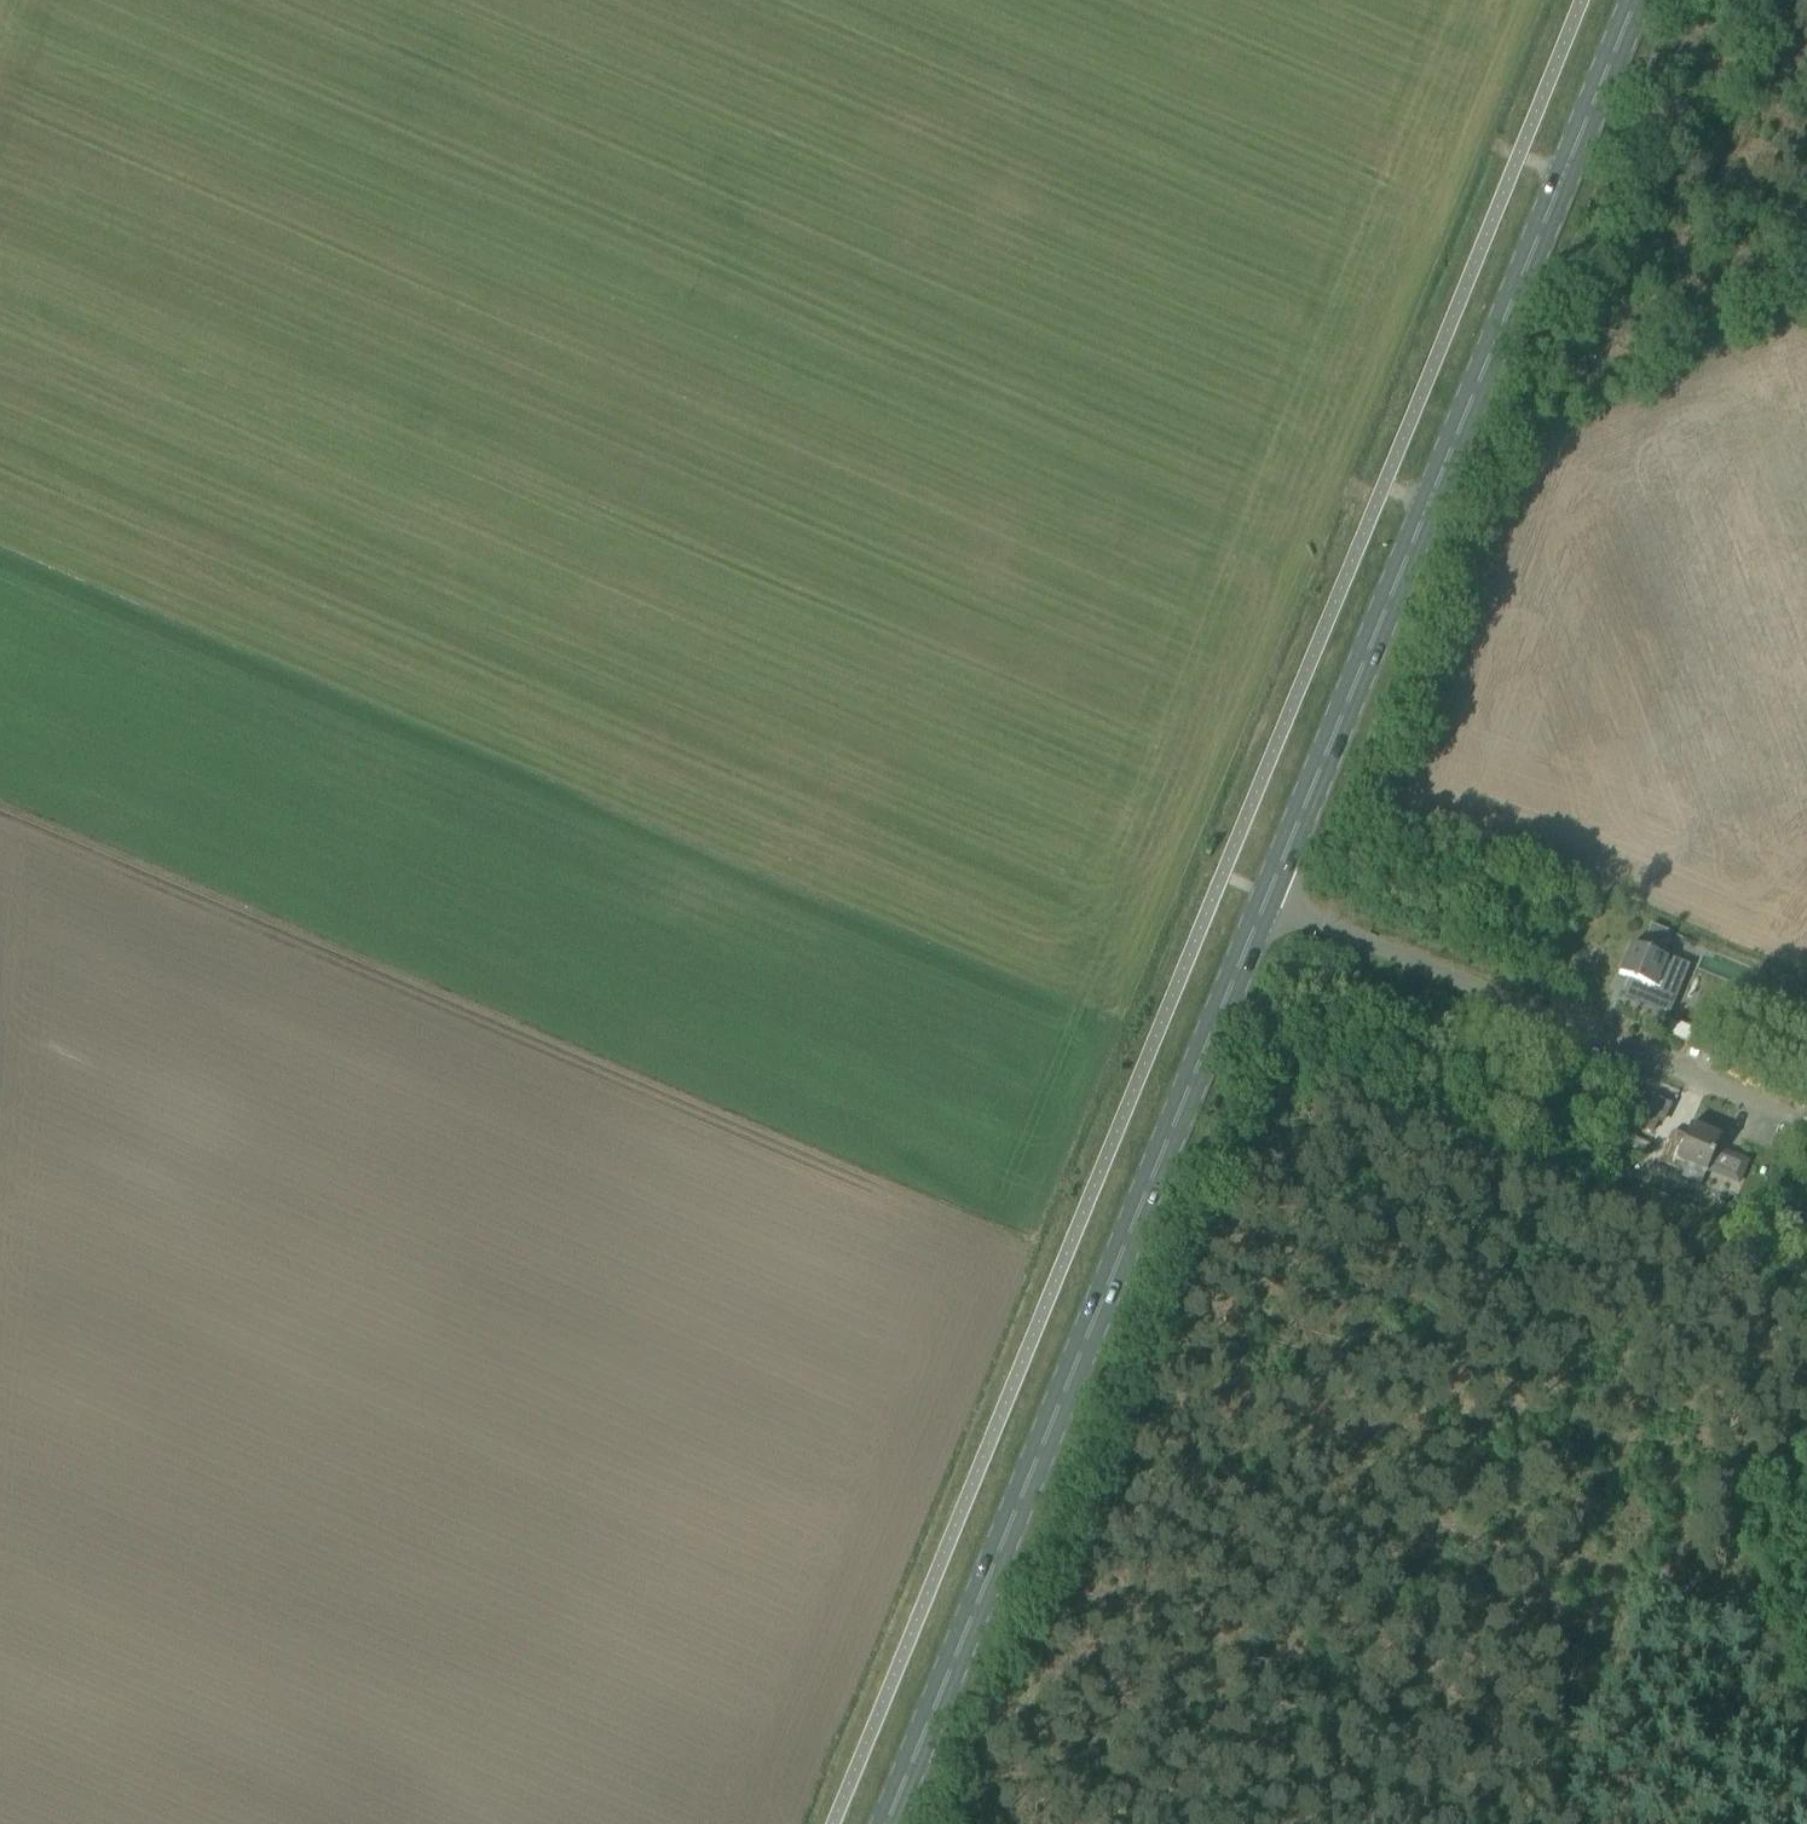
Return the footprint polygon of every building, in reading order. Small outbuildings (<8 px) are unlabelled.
[(1628,952),(1619,974),(1631,979),(1626,992),(1624,996),(1668,1014),(1688,967),(1687,967),(1661,956),(1670,933),(1651,925),(1641,948),(1631,944),(1628,952)] [(1664,1153),(1660,1163),(1681,1171),(1679,1177),(1700,1186),(1706,1172),(1711,1159),(1721,1137),(1690,1125),(1686,1136),(1673,1130),(1664,1153)]
